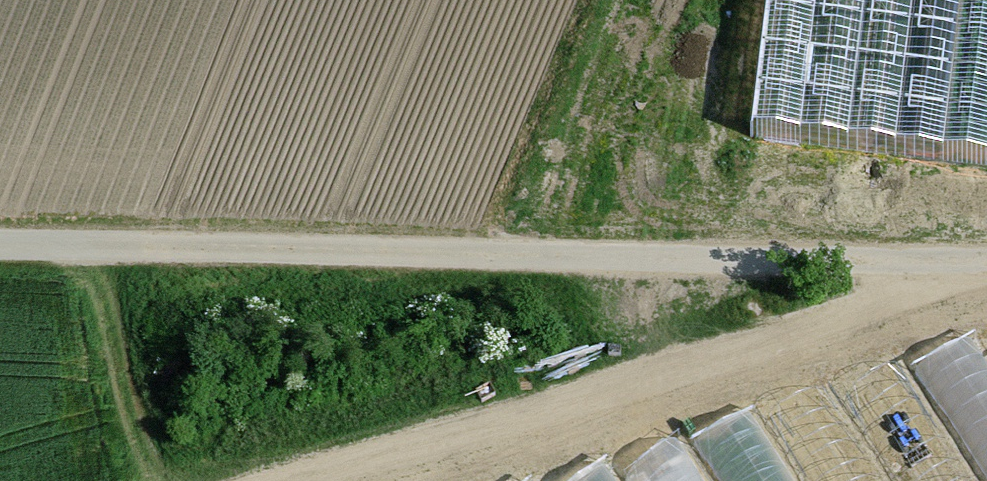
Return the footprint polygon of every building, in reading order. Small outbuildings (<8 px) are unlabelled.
[(954,159),(986,163),(986,0),(973,0),(954,159)]
